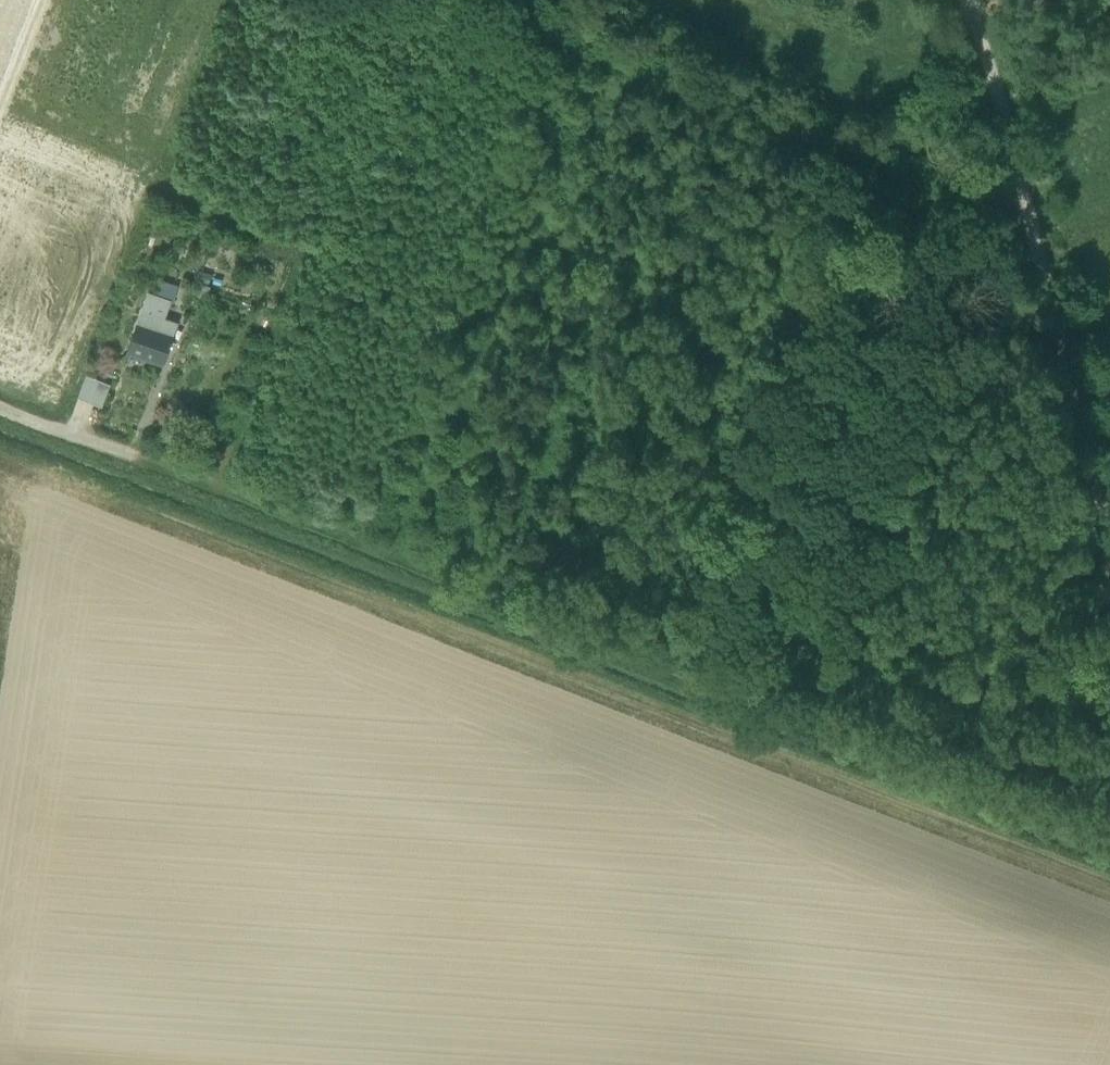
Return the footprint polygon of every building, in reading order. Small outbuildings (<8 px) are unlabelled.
[(162,284),(158,298),(168,302),(171,303),(175,289),(162,284)] [(162,320),(168,302),(158,298),(148,295),(142,313),(162,320)] [(126,353),(161,365),(176,325),(162,320),(142,313),(141,313),(126,353)] [(77,399),(101,408),(110,385),(86,376),(77,399)]
